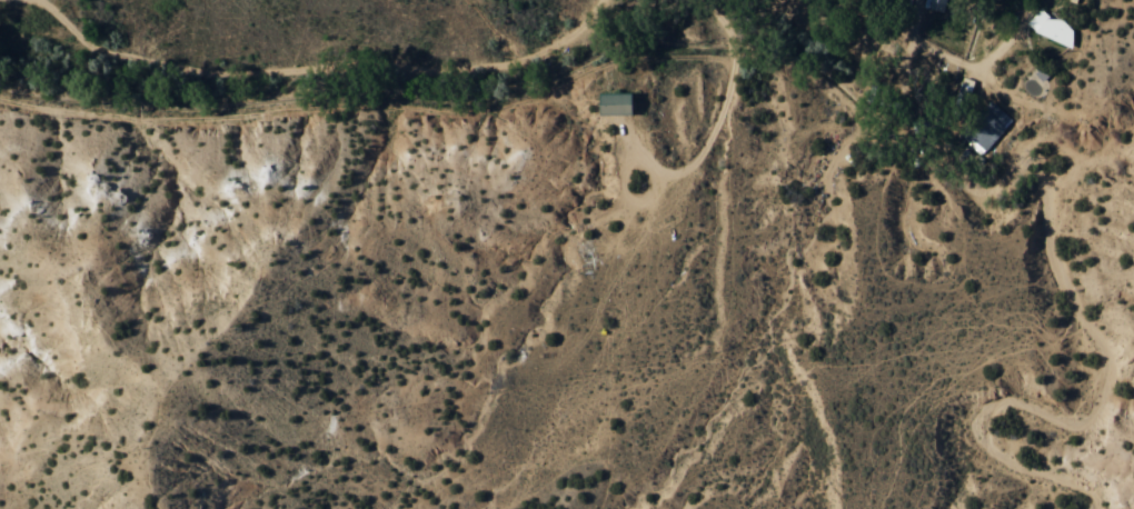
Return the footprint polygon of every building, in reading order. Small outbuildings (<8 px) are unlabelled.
[(1069,44),(1075,24),(1032,11),(1026,31),(1069,44)] [(624,92),(591,93),(591,114),(625,113),(624,92)] [(1012,118),(989,98),(957,133),(980,153),(1012,118)]
